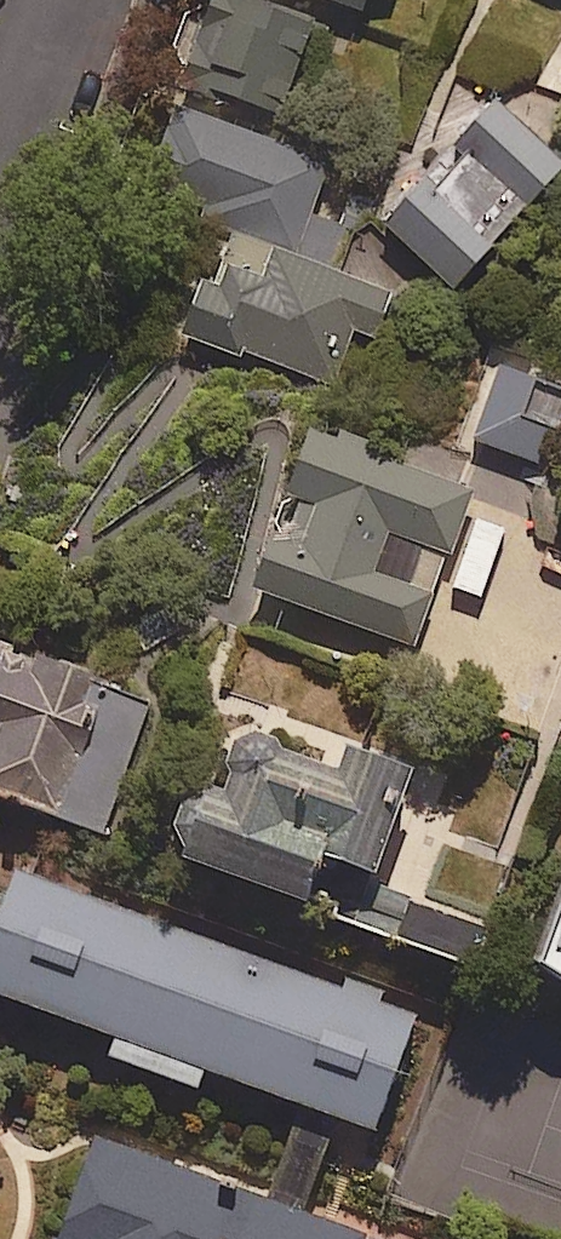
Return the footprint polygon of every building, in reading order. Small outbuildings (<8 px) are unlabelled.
[(235,0),(216,0),(187,85),(278,117),(309,25),(235,0)] [(360,12),(364,0),(323,0),(360,12)] [(497,103),(458,146),(525,206),(560,166),(560,161),(497,103)] [(273,259),(335,278),(349,231),(310,219),(326,164),(173,117),(150,193),(207,211),(204,219),(278,242),(273,259)] [(487,250),(421,188),(384,227),(450,289),(487,250)] [(335,278),(273,259),(264,286),(202,267),(181,336),(335,383),(352,329),(377,336),(389,295),(335,278)] [(499,373),(473,441),(541,467),(560,414),(560,397),(499,373)] [(339,442),(312,432),(254,589),(416,649),(475,491),(375,454),(380,442),(344,429),(339,442)] [(0,647),(0,796),(107,834),(154,702),(0,647)] [(230,792),(213,786),(210,794),(190,804),(181,828),(190,848),(186,859),(317,906),(333,863),(381,880),(420,770),(354,748),(346,771),(286,750),(281,740),(260,733),(239,743),(233,762),(237,773),(230,792)] [(19,871),(9,896),(0,893),(0,997),(117,1039),(109,1060),(201,1093),(208,1073),(377,1134),(420,1016),(19,871)] [(534,966),(560,976),(560,891),(534,966)] [(101,1138),(62,1238),(371,1238),(101,1138)]
